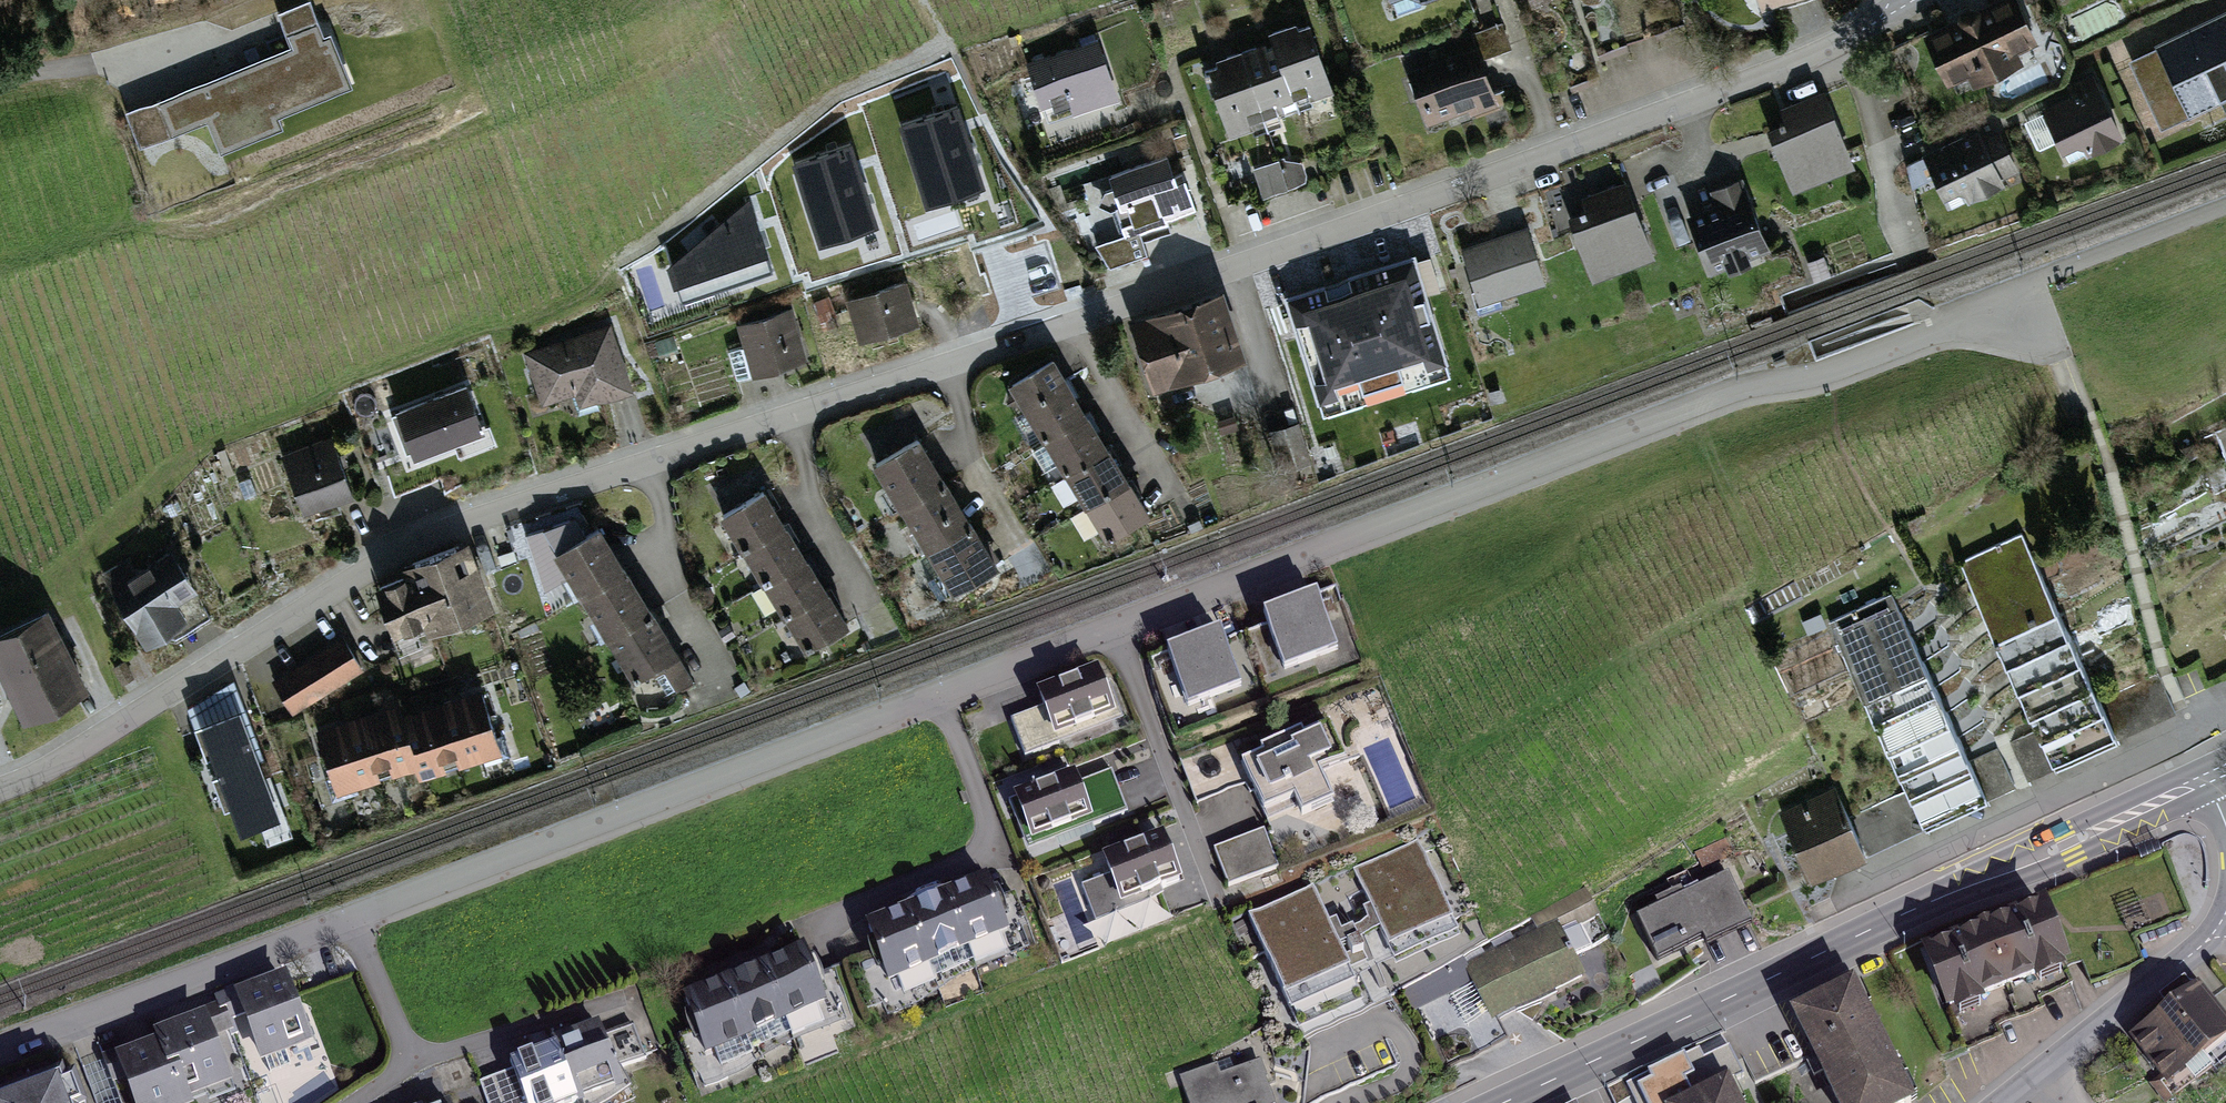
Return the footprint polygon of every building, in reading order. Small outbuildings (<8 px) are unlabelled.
[(289,117),(283,103),(357,71),(327,0),(282,19),(290,39),(228,65),(225,57),(154,87),(174,136),(211,120),(222,146),(289,117)] [(1935,36),(1959,88),(2047,47),(2025,0),(2012,0),(1935,36)] [(2164,41),(2197,111),(2225,97),(2225,11),(2164,41)] [(1301,103),(1338,89),(1312,20),(1275,34),(1278,42),(1301,103)] [(1052,124),(1120,101),(1101,42),(1033,65),(1052,124)] [(1304,109),(1301,103),(1278,42),(1244,55),(1269,122),(1304,109)] [(1413,72),(1433,126),(1505,100),(1485,46),(1413,72)] [(1235,135),(1269,122),(1244,55),(1210,67),(1235,135)] [(2105,82),(2048,109),(2074,163),(2131,136),(2105,82)] [(1770,113),(1800,190),(1860,167),(1831,90),(1770,113)] [(965,114),(908,135),(932,208),(988,190),(965,114)] [(2000,122),(1931,155),(1957,209),(2026,176),(2000,122)] [(869,148),(812,167),(835,236),(893,219),(869,148)] [(1136,231),(1200,210),(1181,155),(1117,176),(1136,231)] [(1256,175),(1264,202),(1310,187),(1302,161),(1256,175)] [(1690,203),(1716,272),(1777,249),(1751,180),(1690,203)] [(771,181),(708,234),(721,272),(795,250),(771,181)] [(1599,283),(1659,261),(1629,181),(1569,204),(1599,283)] [(1488,302),(1550,281),(1531,227),(1469,248),(1488,302)] [(1369,356),(1448,328),(1428,270),(1349,297),(1369,356)] [(864,343),(926,323),(912,279),(849,300),(864,343)] [(1205,373),(1251,358),(1228,291),(1183,307),(1205,373)] [(759,377),(811,360),(794,307),(742,324),(759,377)] [(1160,389),(1205,373),(1183,307),(1137,322),(1160,389)] [(546,404),(580,392),(585,407),(637,390),(615,324),(529,352),(546,404)] [(1082,398),(1058,361),(1012,390),(1036,427),(1082,398)] [(1106,435),(1082,398),(1036,427),(1060,465),(1106,435)] [(382,422),(404,478),(455,458),(433,402),(382,422)] [(1302,427),(1274,435),(1286,476),(1314,468),(1302,427)] [(1130,472),(1106,435),(1060,465),(1084,502),(1130,472)] [(309,512),(357,493),(336,438),(287,456),(309,512)] [(952,479),(925,438),(878,468),(904,509),(952,479)] [(1154,510),(1130,472),(1084,502),(1108,539),(1154,510)] [(978,520),(952,479),(904,509),(931,550),(978,520)] [(791,522),(770,489),(723,520),(744,552),(791,522)] [(1004,561),(978,520),(931,550),(957,591),(1004,561)] [(812,555),(791,522),(744,552),(765,585),(812,555)] [(630,570),(603,528),(558,556),(585,599),(630,570)] [(1965,559),(2061,770),(2127,740),(2031,529),(1965,559)] [(449,618),(496,601),(477,546),(429,563),(449,618)] [(118,584),(149,641),(207,610),(175,552),(118,584)] [(833,588),(812,555),(765,585),(786,618),(833,588)] [(401,635),(449,618),(429,563),(381,580),(401,635)] [(657,612),(630,570),(585,599),(612,641),(657,612)] [(854,620),(833,588),(786,618),(807,651),(854,620)] [(1316,588),(1263,608),(1283,662),(1337,641),(1316,588)] [(1837,618),(1934,830),(1997,801),(1900,589),(1837,618)] [(684,655),(657,612),(612,641),(639,683),(684,655)] [(55,701),(83,686),(47,615),(19,629),(55,701)] [(1221,625),(1166,646),(1187,699),(1241,679),(1221,625)] [(55,701),(19,629),(0,638),(0,663),(26,717),(55,701)] [(365,672),(344,639),(275,682),(296,716),(365,672)] [(1116,707),(1097,658),(1035,681),(1054,730),(1116,707)] [(464,763),(505,751),(486,687),(446,699),(464,763)] [(425,775),(464,763),(446,699),(406,711),(422,767),(425,775)] [(382,779),(422,767),(406,711),(403,702),(362,714),(382,779)] [(204,725),(244,833),(286,817),(246,709),(204,725)] [(1331,713),(1240,748),(1264,810),(1321,788),(1312,763),(1346,750),(1331,713)] [(341,791),(382,779),(362,714),(321,726),(341,791)] [(1091,813),(1072,765),(1011,788),(1029,836),(1091,813)] [(1845,785),(1787,812),(1819,881),(1877,854),(1845,785)] [(1181,874),(1161,822),(1099,845),(1119,897),(1181,874)] [(1231,895),(1283,876),(1267,834),(1215,854),(1231,895)] [(1364,873),(1400,950),(1460,922),(1424,845),(1364,873)] [(988,870),(947,886),(967,939),(1008,924),(988,870)] [(1715,950),(1762,927),(1736,874),(1642,919),(1664,964),(1710,941),(1715,950)] [(947,886),(906,901),(926,955),(967,939),(947,886)] [(1323,893),(1259,922),(1296,1003),(1361,974),(1323,893)] [(906,901),(865,917),(885,970),(926,955),(906,901)] [(2080,967),(2055,902),(1929,952),(1955,1016),(2080,967)] [(1472,967),(1500,1024),(1597,977),(1569,919),(1472,967)] [(804,941),(764,957),(784,1012),(825,996),(804,941)] [(764,957),(723,972),(744,1027),(784,1012),(764,957)] [(287,969),(234,988),(259,1058),(312,1039),(287,969)] [(723,972),(682,988),(703,1042),(744,1027),(723,972)] [(1840,1102),(1918,1102),(1859,980),(1796,1010),(1840,1102)] [(2205,984),(2170,1012),(2207,1060),(2225,1046),(2225,1011),(2205,984)] [(207,1007),(165,1022),(167,1028),(190,1093),(232,1078),(207,1007)] [(2207,1060),(2170,1012),(2134,1039),(2172,1087),(2207,1060)] [(597,1014),(553,1031),(578,1098),(623,1082),(597,1014)] [(115,1046),(135,1102),(186,1102),(192,1101),(190,1093),(167,1028),(115,1046)] [(616,1031),(622,1072),(646,1068),(640,1028),(616,1031)] [(509,1047),(530,1102),(566,1102),(578,1098),(553,1031),(509,1047)] [(1193,1102),(1283,1102),(1269,1064),(1230,1079),(1226,1069),(1186,1084),(1193,1102)] [(0,1085),(0,1102),(72,1102),(58,1065),(0,1085)] [(1689,1102),(1749,1102),(1738,1080),(1689,1102)] [(410,1102),(452,1102),(447,1090),(410,1102)]
